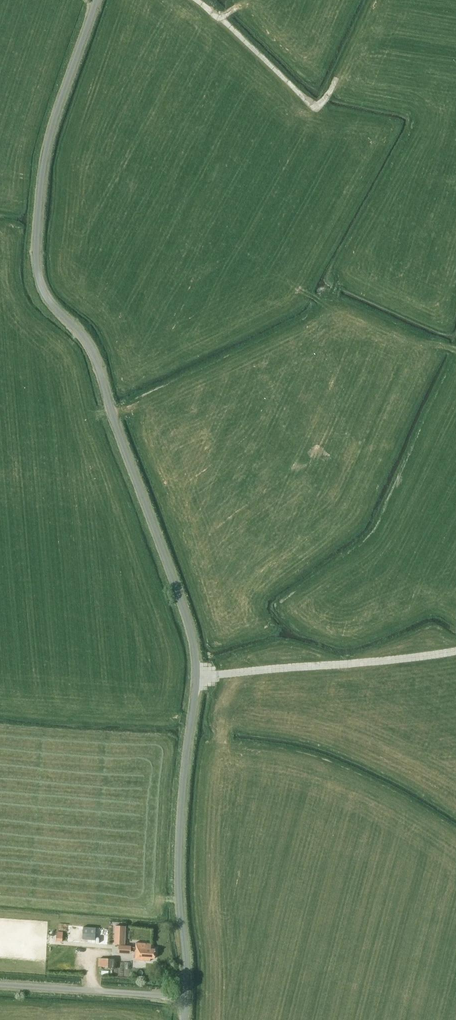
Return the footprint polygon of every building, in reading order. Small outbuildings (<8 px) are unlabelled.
[(126,926),(115,925),(114,944),(125,944),(126,926)] [(86,938),(101,939),(101,927),(87,926),(86,938)] [(151,944),(136,943),(135,960),(150,961),(151,958),(155,958),(155,949),(151,948),(151,944)] [(119,944),(119,953),(130,954),(131,945),(119,944)]
